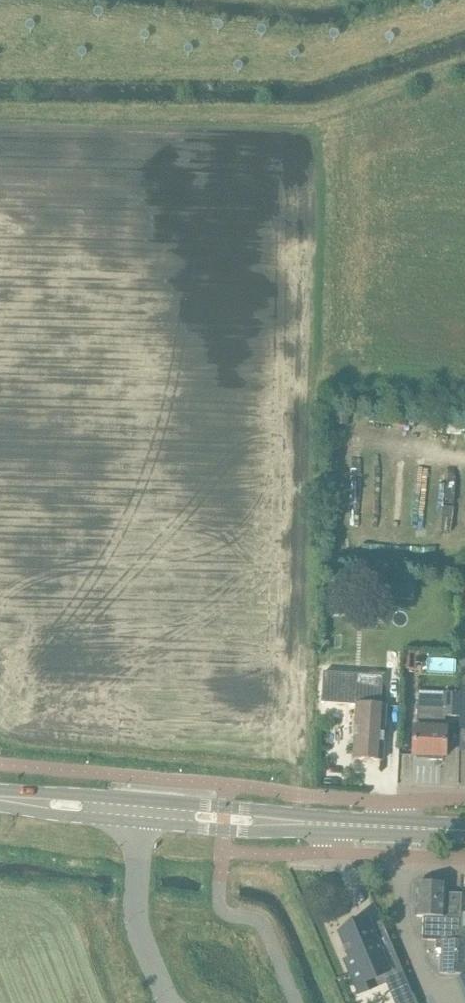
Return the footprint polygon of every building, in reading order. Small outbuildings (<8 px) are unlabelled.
[(405,651),(404,667),(415,667),(415,662),(423,662),(423,652),(405,651)] [(322,676),(320,701),(333,702),(358,703),(358,704),(355,739),(354,759),(382,760),(384,741),(386,705),(379,704),(381,676),(348,674),(348,665),(326,664),(325,676),(322,676)] [(414,727),(413,755),(430,755),(429,759),(443,760),(443,756),(446,756),(447,727),(445,727),(445,716),(462,716),(462,692),(444,692),(419,691),(418,727),(414,727)] [(416,916),(424,916),(423,940),(443,941),(441,973),(462,974),(462,978),(464,986),(464,939),(462,939),(462,915),(446,915),(446,884),(417,883),(416,916)] [(348,931),(340,934),(351,959),(346,961),(358,991),(377,984),(374,976),(387,971),(395,990),(409,984),(386,928),(375,933),(370,922),(361,925),(361,926),(349,932),(348,931)]
